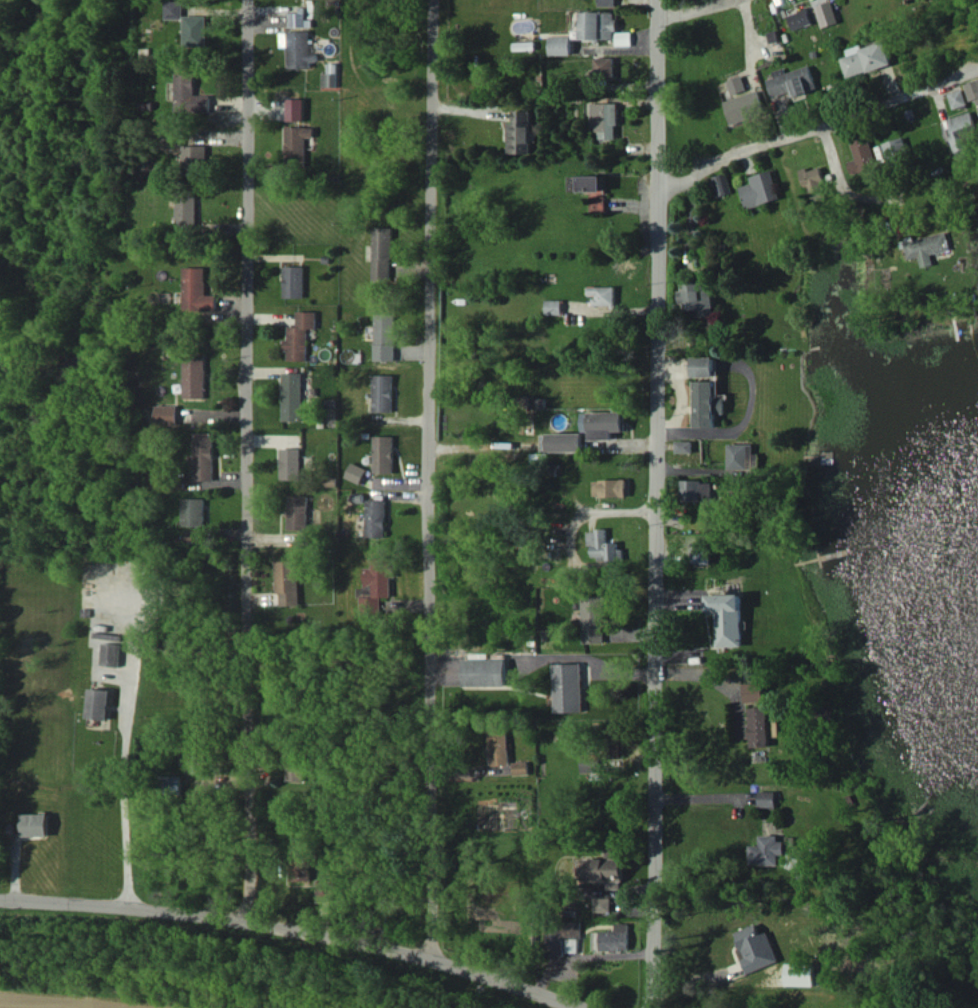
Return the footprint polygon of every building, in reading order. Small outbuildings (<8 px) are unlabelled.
[(184,0),(165,1),(165,19),(184,18),(184,0)] [(814,6),(821,28),(838,22),(831,1),(814,6)] [(787,14),(792,30),(812,24),(807,8),(787,14)] [(581,39),(617,39),(616,11),(581,11),(581,39)] [(306,12),(290,13),(291,27),(306,27),(306,12)] [(207,15),(184,16),(185,45),(208,45),(207,15)] [(310,31),(281,31),(281,46),(289,46),(290,68),(312,68),(312,61),(318,61),(318,53),(311,53),(310,31)] [(617,46),(632,45),(632,31),(616,31),(617,46)] [(572,55),(572,36),(549,36),(550,55),(572,55)] [(847,78),(893,63),(886,41),(861,48),(860,44),(846,49),(848,55),(840,58),(847,78)] [(615,73),(615,57),(595,58),(595,73),(615,73)] [(785,72),(783,68),(772,71),(773,77),(766,79),(771,97),(791,92),(793,97),(816,91),(810,66),(785,72)] [(177,112),(212,112),(212,95),(196,95),(196,70),(177,70),(177,112)] [(323,86),(337,87),(337,73),(324,73),(323,86)] [(727,80),(731,94),(746,90),(742,76),(727,80)] [(594,91),(594,78),(584,78),(584,91),(594,91)] [(970,101),(977,99),(977,103),(977,79),(965,83),(970,101)] [(953,109),(967,105),(963,89),(949,93),(953,109)] [(723,101),(731,124),(765,113),(758,90),(723,101)] [(305,98),(288,98),(288,120),(305,120),(305,98)] [(592,103),(592,129),(598,129),(598,139),(618,139),(617,103),(592,103)] [(532,154),(533,110),(515,110),(515,122),(510,122),(510,153),(532,154)] [(970,155),(967,144),(977,142),(977,137),(972,112),(947,118),(957,158),(970,155)] [(307,137),(315,136),(315,126),(287,127),(287,141),(281,141),(281,162),(307,161),(307,137)] [(848,162),(851,174),(878,166),(868,135),(851,140),(856,159),(848,162)] [(883,143),(889,160),(909,154),(904,136),(883,143)] [(185,167),(208,168),(209,145),(186,145),(185,167)] [(801,172),(809,195),(827,188),(819,165),(801,172)] [(745,209),(780,198),(772,170),(749,176),(751,183),(739,186),(745,209)] [(712,175),(715,196),(730,194),(727,174),(712,175)] [(606,175),(579,176),(580,186),(571,186),(571,191),(607,190),(606,175)] [(198,233),(199,197),(179,196),(178,233),(198,233)] [(374,279),(392,280),(393,227),(375,227),(374,279)] [(905,241),(908,259),(920,257),(922,267),(934,265),(932,254),(951,250),(947,232),(905,241)] [(185,312),(218,311),(218,294),(207,294),(207,266),(184,267),(185,312)] [(306,298),(306,266),(286,266),(286,298),(306,298)] [(680,283),(683,310),(694,309),(694,317),(713,315),(710,280),(680,283)] [(616,285),(588,286),(588,295),(595,295),(595,306),(617,305),(616,285)] [(565,300),(547,300),(547,314),(564,315),(565,300)] [(319,311),(300,311),(300,325),(291,325),(291,339),(286,339),(286,349),(291,349),(291,361),(310,361),(310,328),(319,328),(319,311)] [(396,360),(396,313),(376,313),(376,360),(396,360)] [(206,398),(206,356),(185,355),(185,398),(206,398)] [(713,356),(691,357),(692,376),(714,376),(713,356)] [(305,420),(306,372),(286,372),(285,420),(305,420)] [(377,412),(396,412),(395,374),(376,375),(377,412)] [(714,427),(714,413),(724,413),(723,398),(714,398),(714,380),(694,381),(695,427),(714,427)] [(157,425),(178,424),(178,405),(157,406),(157,425)] [(584,412),(584,432),(590,431),(590,440),(614,439),(614,431),(625,431),(624,411),(584,412)] [(195,480),(214,480),(215,433),(196,432),(195,480)] [(584,433),(543,434),(543,451),(585,450),(584,433)] [(396,435),(376,436),(377,473),(396,473),(396,435)] [(675,441),(675,453),(692,452),(692,441),(675,441)] [(726,469),(759,469),(759,453),(752,453),(752,444),(726,443),(726,469)] [(302,448),(283,448),(282,480),(302,480),(302,448)] [(348,478),(363,484),(369,469),(354,462),(348,478)] [(628,479),(594,479),(594,496),(628,497),(628,479)] [(681,500),(713,500),(712,481),(681,481),(681,500)] [(309,495),(290,495),(290,529),(309,530),(309,495)] [(206,498),(183,498),(184,526),(206,525),(206,498)] [(388,500),(368,500),(367,537),(387,537),(388,500)] [(608,529),(589,530),(589,546),(593,545),(594,560),(623,559),(622,542),(609,542),(608,529)] [(693,562),(711,563),(711,545),(693,544),(693,562)] [(361,615),(380,615),(380,597),(392,597),(392,576),(396,576),(396,557),(373,557),(373,567),(365,567),(365,585),(373,585),(373,589),(361,589),(361,615)] [(276,560),(277,593),(281,593),(281,605),(300,605),(298,560),(276,560)] [(717,647),(742,646),(741,594),(707,595),(707,611),(716,611),(717,647)] [(606,643),(606,596),(583,597),(584,643),(606,643)] [(122,645),(104,642),(101,664),(118,667),(122,645)] [(507,659),(465,659),(464,686),(507,686),(507,659)] [(583,712),(582,663),(554,664),(555,712),(583,712)] [(745,702),(765,701),(764,682),(744,683),(745,702)] [(110,689),(89,688),(88,718),(109,719),(110,689)] [(769,707),(749,707),(751,747),(770,746),(769,707)] [(771,736),(780,735),(779,714),(770,714),(771,736)] [(507,728),(489,729),(491,766),(509,765),(507,728)] [(287,781),(304,781),(303,751),(286,752),(287,781)] [(581,773),(600,772),(600,754),(580,755),(581,773)] [(513,775),(528,774),(528,761),(513,762),(513,775)] [(775,806),(775,790),(757,791),(758,807),(775,806)] [(48,813),(23,813),(22,836),(48,836),(48,813)] [(749,865),(779,864),(779,854),(785,854),(785,837),(760,837),(760,845),(749,845),(749,865)] [(291,880),(310,881),(311,848),(292,847),(291,880)] [(606,858),(586,859),(586,881),(607,881),(607,889),(621,889),(621,881),(623,881),(623,848),(606,848),(606,858)] [(333,879),(316,880),(316,900),(333,900),(333,879)] [(611,912),(611,897),(594,897),(594,911),(611,912)] [(564,956),(564,937),(581,937),(580,921),(546,922),(547,956),(564,956)] [(616,931),(596,931),(596,946),(595,946),(595,950),(630,950),(629,923),(616,923),(616,931)] [(770,931),(760,934),(757,925),(736,931),(743,958),(742,958),(746,972),(779,963),(770,931)] [(816,965),(787,965),(786,985),(815,985),(816,965)]
